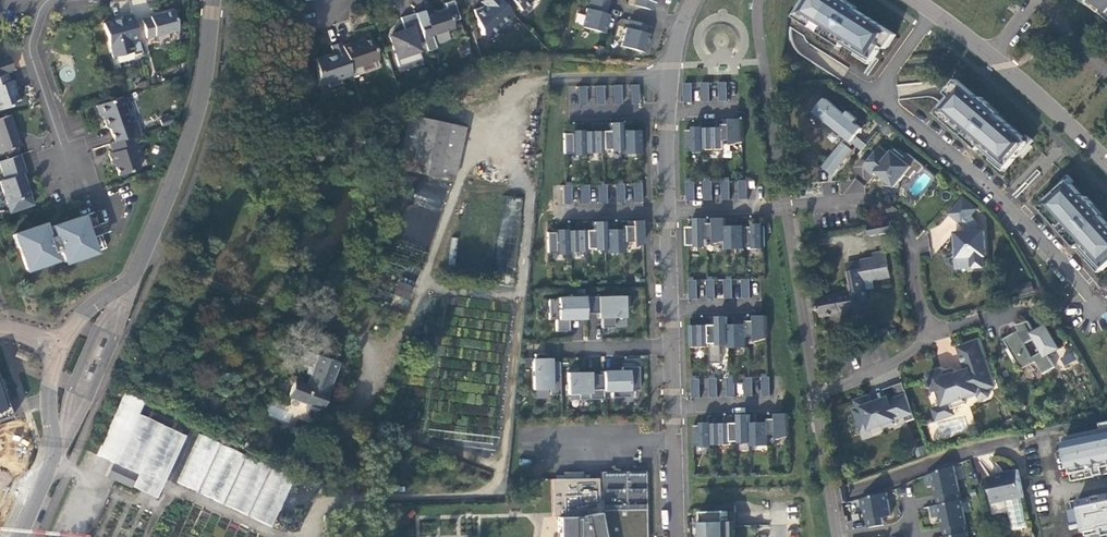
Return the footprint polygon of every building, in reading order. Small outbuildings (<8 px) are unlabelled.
[(503,27),(508,21),(506,19),(512,13),(511,12),(499,0),(485,0),(487,3),(484,6),(473,10),(481,35),(489,35),(498,27),(503,27)] [(517,6),(521,10),(531,0),(499,0),(511,12),(517,6)] [(633,5),(650,10),(652,2),(651,2),(652,0),(635,0),(633,5)] [(795,17),(802,22),(805,18),(831,34),(828,38),(837,43),(843,47),(845,43),(873,61),(882,46),(892,32),(856,10),(858,7),(846,0),(806,0),(795,17)] [(1103,9),(1100,12),(1106,18),(1106,0),(1093,0),(1103,9)] [(586,8),(581,27),(602,33),(605,23),(601,22),(603,13),(604,14),(607,6),(590,1),(587,9),(586,8)] [(416,19),(424,42),(427,51),(436,48),(431,35),(453,28),(447,8),(435,12),(434,10),(423,13),(424,17),(416,19)] [(173,11),(141,19),(146,38),(178,29),(173,11)] [(416,44),(424,42),(416,19),(414,13),(400,18),(404,31),(388,36),(399,66),(421,59),(416,44)] [(141,52),(131,14),(121,17),(122,21),(114,23),(114,20),(103,23),(112,57),(132,52),(133,55),(141,52)] [(805,18),(802,22),(828,38),(831,34),(805,18)] [(625,28),(620,46),(642,52),(645,42),(641,41),(643,33),(644,33),(646,25),(629,20),(627,28),(625,28)] [(897,35),(892,32),(882,46),(887,49),(897,35)] [(341,46),(349,69),(378,59),(371,39),(364,42),(351,46),(350,43),(341,46)] [(349,69),(341,46),(340,42),(331,46),(334,55),(328,57),(328,54),(316,58),(318,86),(327,83),(329,87),(341,83),(339,79),(351,75),(349,69)] [(13,70),(8,55),(0,58),(0,75),(7,72),(13,70)] [(7,72),(0,75),(0,110),(19,103),(15,90),(16,90),(13,80),(10,81),(7,72)] [(951,97),(962,83),(957,79),(947,93),(951,97)] [(711,82),(702,83),(703,102),(711,102),(711,82)] [(728,82),(720,82),(720,101),(729,101),(728,82)] [(693,83),(685,83),(685,102),(694,102),(693,83)] [(951,97),(936,113),(943,119),(945,115),(969,136),(966,139),(974,145),(979,150),(982,147),(1007,169),(1018,155),(1030,142),(998,115),(1000,113),(981,97),(980,99),(962,83),(951,97)] [(638,84),(629,85),(630,104),(638,104),(638,84)] [(603,85),(594,85),(595,105),(603,104),(603,85)] [(620,85),(612,85),(612,104),(621,104),(620,85)] [(585,86),(577,86),(577,105),(586,105),(585,86)] [(110,129),(114,142),(131,137),(140,134),(136,121),(130,122),(122,96),(96,105),(99,116),(103,117),(106,128),(110,129)] [(852,142),(863,151),(868,145),(857,136),(863,129),(855,123),(858,119),(849,111),(846,115),(826,98),(815,112),(846,138),(831,157),(840,165),(853,150),(849,146),(852,142)] [(10,114),(0,118),(0,152),(6,150),(16,147),(21,145),(10,114)] [(464,128),(408,115),(396,168),(452,181),(464,128)] [(945,115),(943,119),(966,139),(969,136),(945,115)] [(161,126),(170,123),(168,117),(159,120),(161,126)] [(724,124),(724,128),(724,140),(732,140),(733,145),(743,142),(743,119),(732,120),(732,124),(728,124),(724,124)] [(621,150),(620,130),(620,122),(609,122),(609,131),(605,131),(601,131),(601,149),(610,149),(610,150),(621,150)] [(705,149),(705,128),(705,127),(698,127),(694,127),(694,130),(686,130),(686,150),(694,150),(695,152),(705,152),(705,149)] [(724,140),(724,128),(715,128),(705,128),(705,149),(724,149),(724,140)] [(582,131),(582,130),(575,130),(571,130),(571,133),(563,133),(563,154),(572,154),(572,155),(582,155),(582,153),(582,131)] [(630,130),(620,130),(621,150),(621,151),(640,151),(639,130),(630,130)] [(601,149),(601,131),(591,131),(582,131),(582,153),(602,152),(601,149)] [(114,142),(109,144),(112,152),(108,153),(112,164),(114,164),(118,176),(140,168),(132,146),(134,146),(131,137),(114,142)] [(919,173),(925,167),(909,154),(905,158),(895,149),(890,155),(880,146),(864,167),(874,175),(877,172),(880,168),(887,175),(885,178),(884,185),(899,188),(900,181),(906,174),(911,178),(917,171),(919,173)] [(9,158),(19,154),(16,147),(6,150),(9,158)] [(19,154),(9,158),(0,161),(0,165),(5,179),(0,181),(0,182),(10,212),(33,204),(23,173),(25,173),(19,154)] [(840,165),(831,157),(823,167),(833,175),(840,165)] [(880,168),(877,172),(885,178),(887,175),(880,168)] [(420,180),(412,202),(439,212),(447,190),(420,180)] [(744,180),(740,180),(740,199),(749,199),(748,180),(744,180)] [(1040,207),(1045,213),(1048,210),(1069,233),(1066,236),(1073,243),(1077,248),(1080,245),(1103,270),(1106,266),(1106,223),(1101,216),(1103,214),(1086,196),(1085,198),(1068,180),(1056,192),(1040,207)] [(706,181),(705,181),(705,200),(714,200),(713,181),(706,181)] [(725,181),(722,181),(723,200),(731,200),(731,181),(725,181)] [(696,182),(687,182),(688,201),(696,200),(696,182)] [(621,183),(614,184),(615,202),(623,202),(623,183),(621,183)] [(640,183),(632,183),(632,202),(641,202),(640,183)] [(583,184),(579,185),(580,203),(588,203),(588,185),(583,184)] [(602,184),(597,184),(597,203),(606,203),(605,184),(602,184)] [(564,185),(562,185),(562,204),(571,204),(570,185),(564,185)] [(503,225),(507,225),(506,233),(518,234),(521,198),(506,196),(503,225)] [(971,268),(985,267),(984,256),(987,256),(985,231),(978,232),(977,223),(971,217),(977,209),(964,197),(950,214),(963,225),(970,225),(971,232),(967,233),(958,233),(959,245),(955,246),(956,258),(971,257),(971,268)] [(1048,210),(1045,213),(1066,236),(1069,233),(1048,210)] [(18,246),(26,268),(38,264),(39,265),(56,260),(53,252),(60,249),(64,262),(106,248),(101,234),(92,237),(89,228),(98,225),(94,212),(52,226),(53,230),(46,232),(44,224),(16,233),(20,245),(18,246)] [(727,241),(726,226),(726,218),(715,219),(715,223),(711,223),(707,224),(708,239),(716,239),(716,244),(727,241)] [(708,239),(707,224),(707,219),(696,219),(696,227),(694,227),(688,227),(689,245),(697,245),(697,247),(708,247),(708,239)] [(623,226),(623,229),(623,241),(631,241),(631,246),(642,244),(641,220),(630,220),(630,226),(626,226),(623,226)] [(604,249),(603,229),(603,221),(592,221),(593,230),(588,230),(584,230),(585,248),(593,248),(593,249),(604,249)] [(894,232),(891,221),(869,226),(871,236),(894,232)] [(754,227),(746,227),(746,246),(746,247),(754,247),(754,249),(765,249),(764,224),(758,224),(754,224),(754,227)] [(746,246),(746,227),(745,226),(736,226),(726,226),(727,241),(727,247),(746,246)] [(566,252),(565,230),(565,229),(558,229),(554,229),(554,232),(546,232),(547,253),(555,253),(555,254),(566,254),(566,252)] [(623,241),(623,229),(613,229),(603,229),(604,249),(604,250),(623,250),(623,241)] [(585,248),(584,230),(575,230),(565,230),(566,252),(585,251),(585,248)] [(869,308),(866,289),(868,289),(867,281),(874,280),(891,277),(886,252),(878,253),(879,257),(863,261),(864,269),(849,271),(848,272),(852,291),(845,293),(817,298),(819,305),(818,305),(818,304),(817,304),(816,304),(815,304),(814,305),(813,305),(813,306),(813,308),(813,310),(814,311),(815,312),(816,312),(817,312),(818,311),(819,311),(820,310),(822,317),(869,308)] [(957,269),(971,268),(971,257),(956,258),(957,269)] [(864,269),(863,261),(863,260),(848,264),(849,271),(864,269)] [(394,295),(406,300),(413,283),(400,278),(394,295)] [(733,279),(725,279),(725,298),(734,298),(733,279)] [(751,279),(742,279),(743,298),(751,298),(751,279)] [(698,280),(690,280),(690,299),(699,299),(698,280)] [(716,280),(707,280),(708,299),(716,299),(716,280)] [(867,281),(868,289),(876,288),(874,280),(867,281)] [(1021,295),(1035,291),(1032,283),(1019,287),(1021,295)] [(584,297),(584,294),(570,294),(570,297),(557,298),(557,299),(548,299),(548,319),(555,319),(556,331),(569,331),(569,319),(569,314),(584,313),(584,297)] [(584,297),(584,313),(601,313),(601,327),(613,327),(613,318),(622,318),(622,296),(584,297)] [(748,321),(748,324),(748,337),(756,337),(757,342),(767,339),(767,316),(756,316),(756,321),(753,321),(748,321)] [(729,345),(729,325),(729,317),(718,317),(718,325),(715,325),(710,325),(710,343),(718,343),(718,345),(729,345)] [(1056,367),(1049,355),(1061,349),(1047,325),(1035,332),(1029,321),(1016,325),(1019,330),(1004,339),(1022,370),(1036,361),(1044,374),(1056,367)] [(748,337),(748,324),(738,324),(729,325),(729,345),(729,346),(749,345),(748,337)] [(711,349),(710,343),(710,325),(701,326),(691,326),(691,349),(711,349)] [(880,338),(890,335),(888,328),(878,331),(880,338)] [(953,409),(966,404),(964,398),(978,393),(979,397),(983,399),(989,397),(991,393),(989,388),(988,385),(993,383),(978,341),(958,348),(966,371),(968,375),(957,378),(956,375),(955,373),(946,377),(945,372),(944,371),(941,370),(930,373),(929,377),(931,383),(929,384),(931,389),(933,388),(934,393),(940,392),(944,405),(951,403),(953,409)] [(310,376),(318,356),(302,349),(297,364),(307,368),(304,373),(310,376)] [(544,354),(533,354),(533,389),(549,389),(549,395),(559,394),(558,362),(548,362),(545,362),(544,358),(544,354)] [(320,409),(338,364),(318,356),(310,376),(306,385),(293,380),(287,396),(320,409)] [(638,367),(621,367),(621,374),(616,374),(616,371),(602,371),(602,374),(602,391),(610,390),(611,397),(628,397),(628,390),(638,390),(638,367)] [(583,372),(566,372),(567,394),(578,394),(578,399),(603,399),(602,391),(602,374),(588,374),(583,375),(583,372)] [(753,377),(745,377),(745,397),(754,396),(753,377)] [(771,377),(762,377),(763,396),(772,396),(771,377)] [(718,378),(710,378),(710,397),(719,397),(718,378)] [(736,378),(727,378),(728,397),(736,397),(736,378)] [(701,379),(692,379),(693,398),(701,398),(701,379)] [(11,419),(7,408),(3,398),(6,397),(1,382),(0,382),(0,423),(11,419)] [(907,422),(916,419),(903,383),(884,389),(887,398),(879,401),(880,403),(871,407),(868,397),(856,401),(858,408),(855,410),(859,423),(867,420),(871,429),(883,425),(884,427),(893,424),(892,421),(905,417),(907,422)] [(951,403),(944,405),(933,409),(937,421),(955,414),(953,409),(951,403)] [(136,413),(113,463),(137,474),(131,486),(156,498),(185,436),(136,413)] [(770,422),(770,435),(778,435),(778,440),(789,437),(788,414),(778,414),(778,419),(774,419),(770,419),(770,422)] [(751,443),(751,423),(750,415),(739,415),(740,423),(735,423),(731,423),(732,441),(740,441),(740,443),(751,443)] [(25,455),(11,419),(0,423),(0,514),(25,455)] [(863,432),(871,429),(867,420),(859,423),(863,432)] [(1016,429),(1014,421),(1004,424),(1006,431),(1016,429)] [(713,445),(712,424),(712,422),(706,423),(701,423),(702,425),(693,425),(694,446),(702,446),(702,448),(713,447),(713,445)] [(770,443),(770,435),(770,422),(761,422),(751,423),(751,443),(751,444),(770,443)] [(732,441),(731,423),(722,424),(712,424),(713,445),(732,445),(732,441)] [(1055,436),(1068,484),(1106,475),(1106,426),(1055,436)] [(199,434),(176,484),(273,526),(295,476),(199,434)] [(114,464),(108,477),(130,488),(136,474),(114,464)] [(935,485),(939,505),(959,501),(957,493),(960,492),(954,465),(926,476),(928,487),(935,485)] [(1024,497),(1018,469),(1003,472),(1004,474),(989,477),(994,503),(995,503),(1006,501),(1024,497)] [(645,471),(601,472),(601,492),(597,492),(597,478),(552,479),(552,517),(558,517),(558,536),(646,536),(645,471)] [(866,508),(869,527),(885,525),(884,518),(891,516),(887,492),(862,499),(863,508),(866,508)] [(1073,500),(1082,536),(1105,536),(1106,536),(1106,492),(1073,500)] [(939,505),(932,506),(934,518),(941,516),(946,536),(965,533),(964,525),(966,524),(961,500),(959,501),(939,505)] [(1006,501),(995,503),(996,509),(999,511),(1006,510),(1008,507),(1006,501)] [(1068,523),(1075,522),(1073,508),(1066,509),(1068,523)] [(728,511),(704,512),(704,522),(704,536),(728,536),(728,522),(728,511)]
